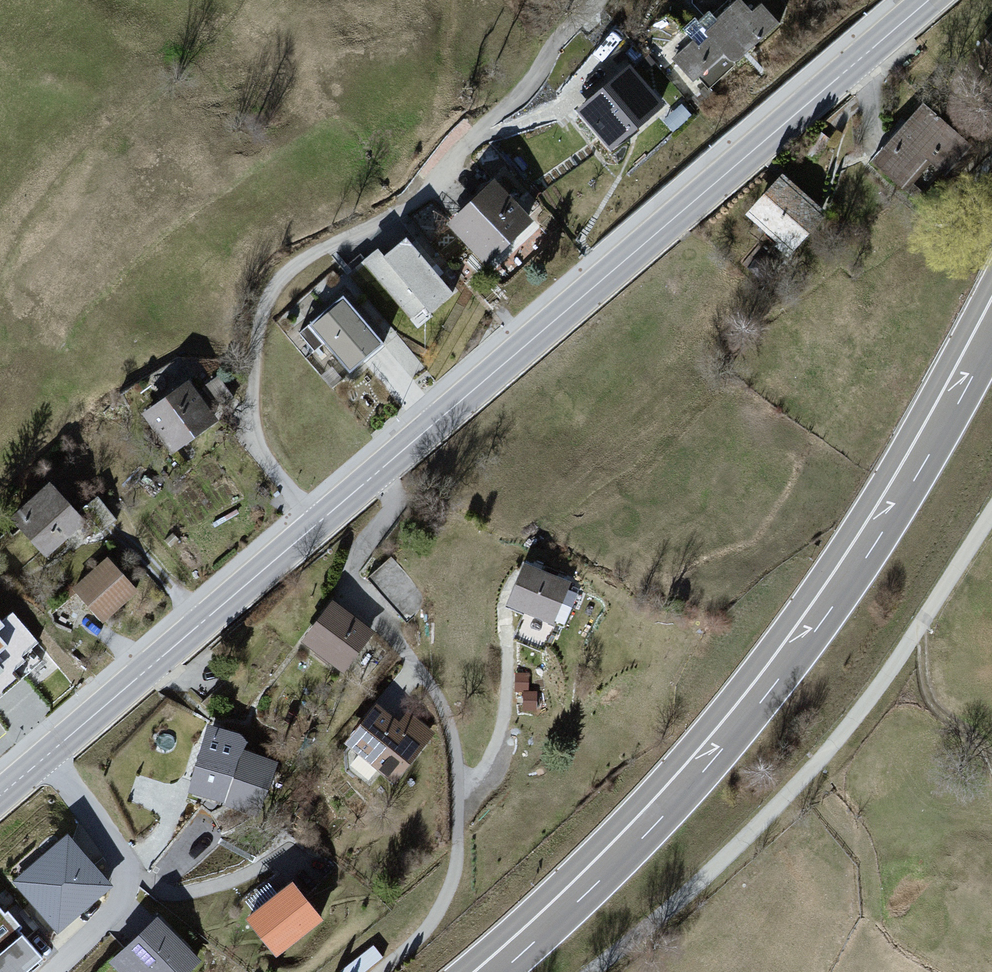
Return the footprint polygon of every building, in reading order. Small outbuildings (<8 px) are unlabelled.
[(778,38),(744,2),(678,63),(696,82),(726,54),(742,71),(778,38)] [(667,107),(637,69),(581,114),(612,152),(667,107)] [(982,152),(932,104),(875,165),(907,195),(935,165),(954,182),(982,152)] [(831,219),(788,178),(751,218),(794,258),(831,219)] [(538,224),(502,182),(450,225),(486,267),(538,224)] [(458,299),(413,244),(390,262),(435,318),(458,299)] [(389,346),(348,300),(314,331),(355,376),(389,346)] [(214,417),(189,378),(143,408),(168,447),(214,417)] [(85,516),(50,477),(12,511),(46,550),(85,516)] [(140,591),(111,555),(75,584),(104,620),(140,591)] [(403,609),(425,587),(394,557),(372,579),(403,609)] [(578,586),(530,565),(513,604),(560,625),(578,586)] [(47,661),(0,600),(0,696),(47,661)] [(378,634),(337,603),(304,645),(345,677),(378,634)] [(403,721),(384,708),(353,749),(401,785),(439,734),(410,712),(403,721)] [(252,740),(213,727),(191,796),(261,819),(280,763),(244,751),(252,740)] [(68,831),(16,874),(57,926),(109,883),(68,831)] [(297,880),(250,911),(273,945),(322,914),(297,880)] [(40,957),(0,907),(0,971),(20,971),(40,957)] [(163,921),(113,966),(119,971),(196,971),(203,966),(163,921)] [(344,971),(368,971),(386,957),(376,944),(344,971)]
